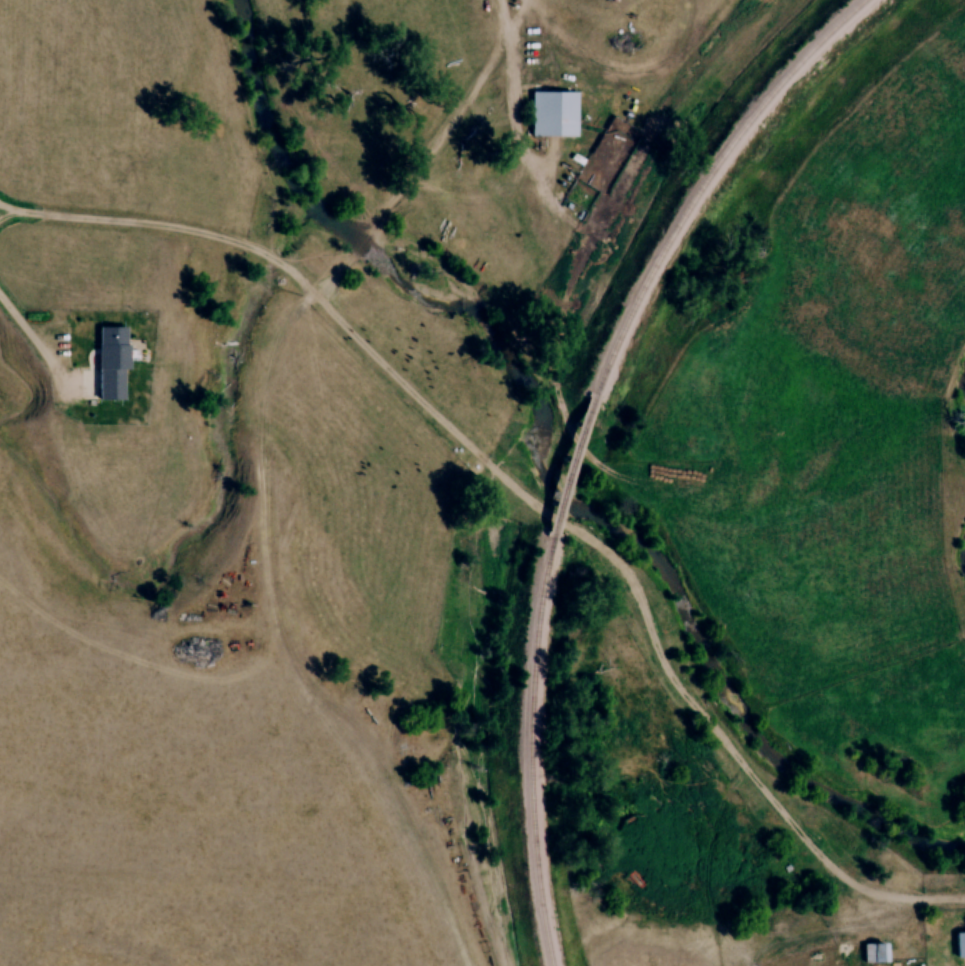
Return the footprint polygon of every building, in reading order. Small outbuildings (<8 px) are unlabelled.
[(531,143),(576,143),(576,99),(531,99),(531,143)] [(127,377),(127,334),(98,334),(98,407),(122,407),(122,377),(127,377)] [(956,939),(956,964),(964,964),(964,939),(956,939)] [(863,965),(885,965),(885,950),(863,950),(863,965)]
